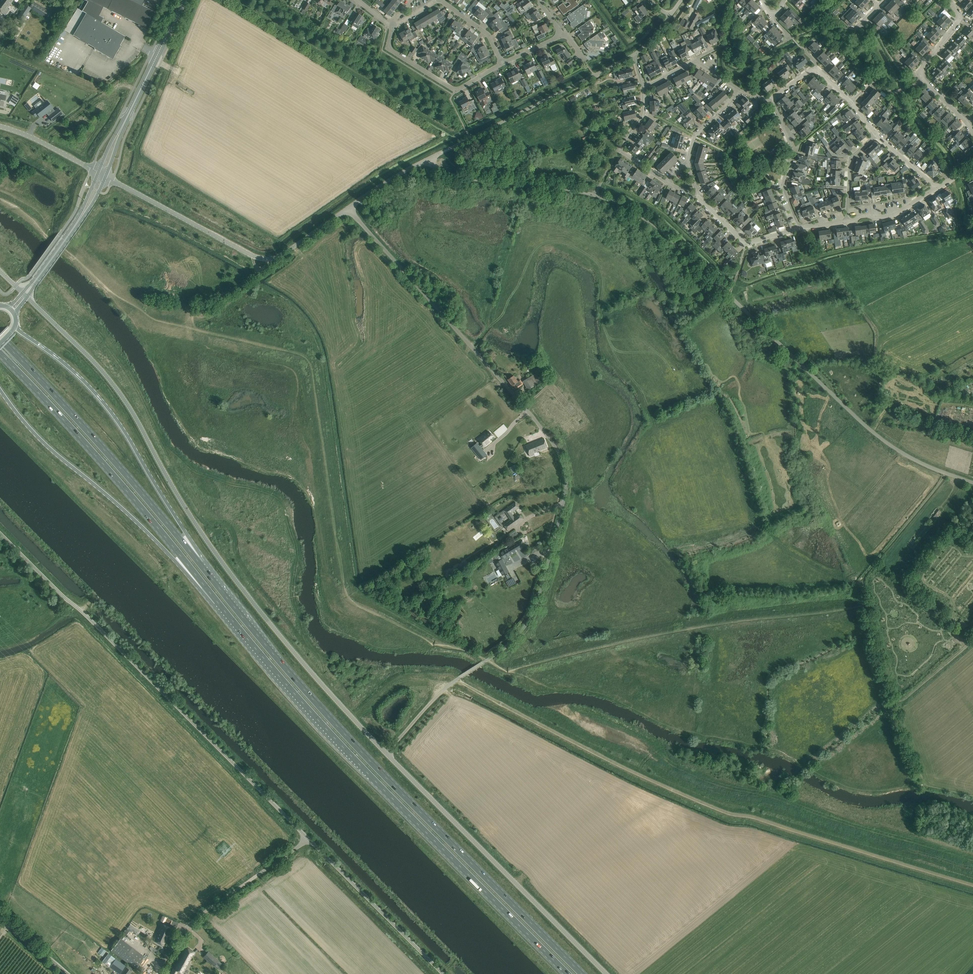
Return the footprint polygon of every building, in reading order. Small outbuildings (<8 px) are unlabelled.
[(12,2),(9,0),(1,0),(0,2),(0,12),(2,13),(6,8),(7,8),(12,2)] [(138,26),(147,30),(156,12),(131,0),(85,0),(87,1),(82,11),(86,13),(101,22),(104,18),(99,15),(103,7),(138,25),(138,26)] [(517,5),(519,8),(519,7),(522,6),(526,11),(529,9),(533,6),(530,2),(529,0),(527,1),(526,0),(523,0),(521,2),(517,5)] [(563,3),(559,6),(563,11),(565,10),(566,12),(566,13),(570,10),(570,11),(579,5),(576,1),(577,1),(577,0),(567,0),(566,1),(566,2),(569,3),(570,4),(567,7),(563,3)] [(702,0),(698,0),(694,8),(693,8),(697,10),(702,0)] [(737,5),(740,8),(742,6),(744,8),(745,6),(749,2),(747,0),(741,0),(738,3),(737,5)] [(743,13),(745,14),(756,3),(754,2),(752,0),(751,0),(749,2),(745,6),(747,9),(743,13)] [(800,0),(793,0),(792,2),(798,8),(803,3),(801,1),(800,0)] [(860,0),(858,0),(855,3),(862,9),(866,5),(860,0)] [(888,4),(899,15),(901,14),(897,10),(899,7),(892,0),(888,4)] [(961,6),(960,7),(963,9),(966,11),(972,4),(970,1),(969,2),(967,0),(966,0),(961,6)] [(52,14),(33,1),(29,7),(31,8),(30,9),(48,20),(52,14)] [(347,12),(348,12),(351,7),(348,5),(346,4),(344,3),(340,1),(338,5),(336,3),(336,4),(335,4),(331,11),(334,13),(335,12),(344,18),(347,12)] [(379,3),(378,4),(383,8),(384,7),(386,9),(384,11),(385,13),(390,16),(394,12),(387,7),(380,1),(379,3)] [(306,2),(303,8),(304,9),(307,11),(311,5),(306,2)] [(387,7),(394,12),(397,7),(391,2),(387,7)] [(478,17),(486,8),(479,2),(475,7),(474,8),(477,10),(474,14),(478,17)] [(756,3),(745,14),(746,16),(750,12),(753,14),(755,12),(756,11),(759,8),(760,7),(756,3)] [(31,8),(29,7),(25,4),(21,11),(22,12),(18,18),(23,21),(30,9),(31,8)] [(512,4),(504,10),(509,13),(513,10),(515,8),(512,4)] [(644,19),(643,17),(648,13),(643,5),(641,7),(639,4),(633,8),(637,15),(635,17),(638,22),(644,19)] [(851,7),(847,11),(856,20),(860,16),(856,12),(858,10),(852,4),(850,6),(851,7)] [(888,4),(884,8),(891,15),(894,13),(898,17),(899,15),(888,4)] [(573,27),(581,22),(582,20),(584,20),(584,18),(587,18),(588,11),(585,10),(586,7),(584,7),(583,5),(573,12),(567,16),(571,23),(570,23),(571,25),(572,27),(573,27)] [(94,48),(94,49),(112,60),(121,46),(120,45),(125,36),(101,22),(86,13),(82,11),(77,8),(64,30),(73,35),(94,48)] [(486,8),(478,17),(483,21),(486,18),(488,20),(491,18),(494,15),(490,11),(486,8)] [(439,9),(434,12),(438,19),(440,22),(445,19),(443,16),(439,9)] [(531,11),(525,15),(528,20),(532,18),(535,22),(541,17),(539,14),(540,13),(538,10),(532,14),(531,11)] [(784,14),(795,25),(797,23),(793,19),(795,17),(788,10),(784,14)] [(937,14),(936,14),(947,25),(951,21),(949,19),(951,17),(944,10),(938,16),(937,14)] [(847,11),(841,18),(847,24),(849,21),(852,24),(856,20),(847,11)] [(880,13),(876,17),(887,27),(889,26),(888,25),(890,22),(892,20),(889,17),(883,11),(881,13),(880,13)] [(943,29),(947,25),(936,14),(933,11),(931,14),(934,17),(935,16),(939,20),(937,22),(943,29)] [(429,15),(433,22),(438,19),(434,12),(429,15)] [(489,24),(493,28),(503,20),(502,18),(499,18),(499,16),(496,13),(494,15),(491,18),(493,21),(489,24)] [(683,26),(686,28),(687,27),(692,29),(693,30),(696,24),(697,25),(697,27),(698,27),(716,18),(715,16),(714,14),(712,15),(711,15),(710,16),(705,18),(703,19),(702,18),(700,17),(700,16),(695,13),(690,22),(686,20),(686,21),(683,26)] [(360,24),(362,25),(364,22),(362,21),(364,18),(360,14),(359,16),(357,15),(350,24),(358,28),(360,24)] [(795,25),(784,14),(780,18),(784,22),(782,24),(787,29),(791,25),(793,27),(795,25)] [(424,18),(428,24),(433,22),(429,15),(424,18)] [(753,30),(764,20),(764,19),(762,17),(762,18),(760,16),(756,19),(754,17),(750,21),(752,24),(752,25),(754,27),(751,29),(753,30)] [(886,29),(887,27),(876,17),(873,21),(876,24),(873,26),(878,31),(881,28),(879,27),(882,25),(886,29)] [(419,21),(423,27),(428,24),(424,18),(419,21)] [(454,31),(459,23),(455,20),(450,28),(454,31)] [(503,20),(493,28),(496,33),(507,25),(508,26),(510,25),(508,22),(506,24),(505,23),(503,20)] [(578,35),(582,41),(589,36),(590,33),(593,33),(594,27),(589,20),(578,28),(579,29),(579,28),(581,30),(580,30),(582,32),(578,35)] [(768,23),(764,20),(753,30),(754,32),(758,28),(761,30),(762,29),(764,31),(769,26),(767,24),(768,23)] [(419,21),(414,24),(418,30),(423,27),(419,21)] [(464,27),(459,23),(454,31),(457,33),(455,35),(460,38),(461,36),(459,34),(464,27)] [(537,24),(532,27),(535,34),(540,31),(542,34),(539,35),(541,39),(546,36),(545,36),(544,33),(545,33),(546,34),(550,29),(547,26),(546,23),(541,26),(539,27),(537,24)] [(924,23),(922,25),(923,26),(937,39),(940,35),(939,33),(937,31),(935,29),(934,28),(931,30),(930,29),(929,29),(927,26),(924,23)] [(349,26),(345,24),(338,35),(340,36),(343,31),(344,31),(344,32),(349,26)] [(370,38),(371,36),(376,39),(379,34),(378,33),(381,29),(374,25),(371,31),(368,28),(364,35),(370,38)] [(766,41),(777,30),(773,27),(771,29),(769,26),(764,31),(766,33),(764,35),(764,36),(766,38),(765,40),(766,41)] [(923,26),(922,27),(927,32),(928,33),(926,36),(929,39),(933,43),(937,39),(923,26)] [(971,31),(967,27),(962,32),(969,39),(972,36),(972,37),(972,29),(971,31)] [(408,39),(409,39),(410,41),(418,36),(415,31),(412,33),(409,28),(405,30),(404,29),(403,30),(408,39)] [(696,42),(700,51),(706,48),(703,43),(706,42),(702,35),(698,29),(697,30),(700,36),(697,38),(699,41),(696,42)] [(408,39),(403,30),(398,32),(399,34),(398,35),(402,42),(404,41),(404,42),(408,39)] [(466,34),(462,40),(467,43),(473,33),(469,30),(467,32),(466,34)] [(513,37),(510,30),(505,33),(506,37),(501,39),(503,43),(502,44),(502,45),(512,40),(511,38),(513,37)] [(715,30),(711,32),(710,33),(710,34),(707,36),(711,45),(719,41),(716,35),(718,35),(715,30)] [(772,43),(775,45),(780,40),(778,37),(781,34),(777,30),(766,41),(768,40),(771,43),(772,43)] [(918,32),(916,34),(920,39),(919,40),(922,43),(919,45),(926,52),(930,48),(928,46),(930,44),(927,41),(925,39),(922,37),(918,32)] [(473,33),(467,43),(471,46),(469,49),(471,51),(474,47),(472,45),(476,39),(478,37),(473,33)] [(607,43),(606,43),(606,41),(604,38),(605,36),(603,33),(601,35),(599,33),(588,41),(591,45),(587,48),(590,51),(596,52),(597,49),(599,50),(600,47),(605,48),(605,46),(606,46),(607,46),(608,45),(608,44),(607,43)] [(695,54),(700,51),(696,42),(692,44),(691,41),(688,43),(683,34),(682,35),(685,41),(690,50),(692,49),(695,54)] [(746,37),(752,42),(755,39),(749,34),(746,37)] [(961,46),(966,41),(960,35),(955,41),(956,41),(954,43),(961,51),(963,48),(961,46)] [(361,36),(355,45),(357,45),(359,42),(363,44),(367,39),(361,36)] [(515,39),(512,40),(502,45),(505,50),(506,49),(507,51),(515,47),(515,49),(516,49),(519,47),(515,39)] [(690,50),(685,41),(681,44),(682,46),(682,47),(683,49),(678,51),(682,59),(686,57),(686,58),(690,56),(687,52),(690,51),(690,50)] [(919,45),(917,43),(915,41),(914,43),(918,47),(915,49),(918,52),(922,56),(926,52),(919,45)] [(811,50),(819,43),(817,42),(816,43),(814,42),(808,47),(811,50)] [(820,44),(819,43),(811,50),(814,53),(820,47),(818,46),(820,44)] [(961,51),(954,43),(953,43),(948,48),(946,50),(954,58),(961,51)] [(474,47),(471,51),(474,53),(475,52),(477,52),(478,52),(479,54),(487,50),(485,45),(483,46),(477,49),(474,47)] [(420,57),(425,60),(430,51),(423,46),(418,53),(419,53),(420,52),(422,53),(422,55),(420,57)] [(556,50),(558,55),(562,53),(565,57),(563,58),(565,60),(571,56),(566,49),(564,50),(563,47),(556,50)] [(479,54),(476,56),(478,61),(479,61),(480,63),(483,62),(487,60),(488,63),(491,62),(490,59),(489,56),(490,55),(487,50),(479,54)] [(668,58),(672,66),(677,63),(674,57),(677,55),(674,50),(668,52),(671,57),(668,58)] [(946,50),(941,55),(946,60),(944,62),(949,67),(949,68),(952,65),(949,63),(954,58),(946,50)] [(438,55),(430,51),(425,60),(429,63),(431,60),(432,59),(434,61),(438,55)] [(652,67),(656,74),(661,71),(659,67),(662,66),(657,57),(655,54),(654,51),(651,53),(653,58),(655,61),(655,60),(656,61),(653,62),(650,64),(652,67)] [(825,54),(823,52),(817,58),(821,62),(827,57),(831,53),(829,51),(825,54)] [(906,53),(904,55),(915,66),(919,62),(918,61),(920,58),(914,53),(913,51),(911,53),(912,55),(910,57),(906,53)] [(783,57),(785,59),(791,67),(794,64),(798,70),(802,67),(802,66),(807,62),(802,55),(794,61),(787,52),(782,55),(783,57)] [(911,70),(915,66),(904,55),(903,53),(901,54),(907,60),(905,63),(911,70)] [(438,55),(434,61),(437,63),(437,64),(436,67),(440,70),(446,60),(438,55)] [(549,60),(547,55),(544,56),(544,57),(540,59),(542,64),(543,63),(545,68),(550,66),(552,70),(554,71),(558,69),(553,58),(549,60)] [(663,61),(667,69),(672,66),(668,58),(666,55),(661,58),(663,61)] [(827,57),(821,62),(825,67),(831,61),(827,57)] [(835,65),(840,61),(836,57),(831,61),(835,65)] [(458,67),(456,71),(460,74),(462,76),(464,75),(466,73),(465,73),(468,68),(467,68),(467,67),(470,65),(468,61),(467,58),(466,58),(463,60),(462,62),(461,61),(460,63),(460,64),(458,67)] [(453,65),(446,60),(440,70),(444,72),(446,69),(447,69),(449,70),(449,72),(453,65)] [(528,74),(537,70),(532,61),(532,62),(532,61),(529,63),(523,66),(528,74)] [(949,72),(947,69),(949,67),(944,62),(943,62),(938,67),(939,68),(937,70),(944,77),(949,72)] [(651,77),(656,74),(652,67),(650,64),(645,67),(647,70),(651,77)] [(781,71),(778,73),(781,78),(782,78),(784,80),(789,77),(788,75),(789,73),(788,71),(790,69),(787,65),(780,70),(781,71)] [(828,72),(833,76),(839,70),(834,66),(828,72)] [(511,72),(507,74),(512,83),(522,78),(517,68),(510,71),(511,72)] [(622,71),(618,72),(620,79),(624,78),(624,79),(629,77),(629,76),(633,75),(631,68),(626,70),(625,69),(622,70),(622,71)] [(936,80),(938,78),(941,80),(944,77),(937,70),(935,68),(933,70),(934,71),(931,74),(934,77),(931,79),(936,83),(938,81),(936,80)] [(699,69),(694,76),(700,79),(704,73),(699,69)] [(855,71),(852,69),(846,75),(849,78),(855,71)] [(541,70),(537,72),(540,79),(541,78),(545,86),(548,84),(544,77),(541,70)] [(843,74),(839,70),(833,76),(837,80),(843,74)] [(687,72),(682,74),(686,82),(689,80),(691,79),(687,72)] [(704,73),(700,79),(704,82),(709,75),(705,72),(704,73)] [(686,82),(682,74),(678,76),(682,84),(686,82)] [(709,75),(704,82),(708,85),(713,78),(709,75)] [(847,79),(842,85),(846,89),(852,83),(854,80),(850,76),(849,78),(846,75),(844,77),(847,79)] [(678,76),(673,79),(677,87),(682,84),(678,76)] [(813,89),(819,81),(814,77),(810,82),(807,79),(805,81),(808,84),(813,89)] [(496,94),(507,88),(501,78),(497,80),(497,81),(491,84),(496,94)] [(525,78),(521,81),(524,87),(525,87),(528,93),(531,91),(528,85),(525,78)] [(708,85),(707,87),(711,90),(715,85),(716,83),(718,81),(713,78),(708,85)] [(852,83),(846,89),(849,91),(851,92),(856,87),(854,85),(855,84),(858,81),(856,78),(854,80),(852,83)] [(767,92),(773,88),(771,86),(773,85),(769,80),(762,85),(767,92)] [(664,84),(668,91),(673,89),(669,81),(664,84)] [(825,86),(819,81),(813,89),(816,91),(813,94),(818,99),(822,96),(818,93),(825,86)] [(628,84),(622,85),(623,88),(624,92),(624,95),(628,94),(628,91),(631,91),(636,89),(634,82),(631,83),(628,84)] [(664,84),(660,86),(664,94),(668,91),(664,84)] [(659,96),(664,94),(660,86),(655,88),(656,90),(653,91),(656,96),(659,95),(659,96)] [(479,90),(475,92),(477,95),(476,96),(478,99),(479,98),(480,102),(481,102),(483,106),(488,104),(487,103),(492,100),(491,98),(489,94),(486,95),(485,94),(482,88),(478,89),(479,90)] [(967,97),(972,101),(972,100),(972,95),(972,94),(972,91),(970,88),(967,90),(968,91),(965,94),(967,97)] [(871,92),(870,93),(871,94),(877,99),(877,98),(878,98),(881,94),(879,93),(874,89),(871,92)] [(926,102),(928,104),(930,102),(928,100),(931,97),(927,93),(928,92),(924,89),(919,94),(922,96),(920,97),(925,102),(926,102)] [(961,91),(957,95),(959,97),(957,99),(965,106),(968,102),(965,99),(967,97),(965,94),(961,90),(961,91)] [(704,99),(708,93),(707,92),(705,94),(699,91),(697,94),(704,99)] [(728,97),(723,91),(714,100),(713,100),(709,104),(708,103),(704,106),(710,112),(713,109),(714,110),(718,105),(719,106),(728,97)] [(822,96),(818,99),(821,102),(823,101),(827,105),(829,103),(835,96),(831,92),(825,99),(822,96)] [(871,94),(868,96),(876,103),(877,102),(879,100),(877,99),(871,94)] [(147,102),(152,106),(157,99),(152,95),(147,102)] [(636,99),(635,96),(624,99),(625,102),(622,103),(623,110),(627,109),(626,106),(636,103),(635,99),(636,99)] [(777,103),(781,107),(782,106),(789,100),(786,96),(777,103)] [(840,101),(835,96),(829,103),(831,106),(826,111),(831,116),(839,109),(835,106),(840,101)] [(875,105),(876,103),(868,96),(866,100),(865,99),(871,105),(873,103),(875,105)] [(463,111),(468,109),(469,111),(476,108),(472,100),(469,102),(467,97),(463,99),(463,100),(460,102),(462,107),(461,107),(463,111)] [(742,105),(739,108),(743,113),(749,108),(749,107),(752,104),(745,97),(739,102),(742,105)] [(789,100),(782,106),(786,111),(794,104),(796,106),(801,102),(799,99),(796,102),(794,100),(791,102),(789,100)] [(868,115),(871,111),(872,111),(869,108),(871,105),(865,99),(862,103),(861,104),(864,106),(861,109),(868,115)] [(698,108),(694,112),(697,116),(701,120),(707,114),(701,108),(704,105),(703,105),(703,104),(701,103),(701,102),(699,100),(697,102),(694,104),(698,108)] [(930,102),(928,104),(927,106),(931,110),(929,112),(932,115),(934,113),(939,108),(937,105),(932,100),(930,102)] [(36,109),(32,112),(35,116),(38,115),(40,118),(47,112),(49,116),(53,121),(62,114),(58,109),(55,111),(52,108),(47,101),(45,103),(36,109)] [(682,103),(677,106),(683,113),(680,115),(683,119),(681,122),(686,128),(689,126),(690,126),(691,127),(692,127),(693,127),(694,126),(695,126),(695,124),(695,123),(694,122),(690,118),(692,116),(693,116),(682,103)] [(939,108),(934,113),(939,118),(937,120),(939,122),(941,121),(942,120),(939,118),(944,113),(945,112),(944,112),(945,111),(943,109),(942,110),(939,107),(939,108)] [(730,113),(736,120),(738,118),(739,120),(742,117),(734,108),(731,111),(731,112),(730,113)] [(791,122),(799,116),(796,113),(799,111),(797,109),(795,111),(794,111),(787,118),(791,122)] [(886,109),(884,110),(880,115),(883,117),(876,124),(882,129),(887,123),(888,121),(885,119),(888,115),(886,114),(888,111),(886,109)] [(625,122),(629,121),(628,119),(636,117),(635,110),(623,113),(625,122)] [(835,117),(830,122),(832,124),(837,120),(839,122),(840,121),(843,119),(846,122),(850,119),(854,116),(849,110),(842,116),(840,113),(836,116),(835,117)] [(808,120),(811,117),(815,114),(813,111),(805,117),(808,120)] [(736,120),(730,113),(729,114),(728,113),(725,116),(728,120),(725,122),(730,128),(731,128),(732,129),(734,127),(733,126),(736,124),(734,121),(736,120)] [(946,115),(943,118),(948,123),(945,126),(948,128),(953,123),(951,120),(953,119),(953,118),(948,113),(946,115)] [(747,126),(752,122),(746,116),(743,118),(747,123),(745,124),(747,126)] [(801,119),(799,116),(791,122),(795,127),(803,121),(802,121),(805,119),(803,117),(801,119)] [(811,117),(808,120),(801,126),(803,128),(799,131),(803,136),(802,137),(803,138),(811,132),(807,128),(810,125),(808,123),(813,119),(811,117)] [(651,118),(647,123),(654,128),(657,124),(651,118)] [(851,129),(853,132),(861,126),(857,120),(853,123),(851,121),(842,127),(846,133),(851,129)] [(953,123),(948,128),(951,131),(954,129),(955,130),(957,129),(961,125),(956,120),(953,123)] [(730,128),(725,122),(721,126),(718,122),(715,125),(714,124),(712,126),(719,134),(722,132),(724,134),(730,128)] [(887,123),(882,129),(880,130),(886,135),(892,128),(894,130),(899,124),(897,122),(895,124),(893,122),(890,125),(887,123)] [(654,128),(647,123),(644,127),(651,132),(654,128)] [(899,124),(894,130),(893,132),(895,134),(891,139),(896,144),(902,136),(897,132),(900,128),(899,127),(901,125),(899,124)] [(717,136),(719,134),(712,126),(710,128),(711,129),(708,131),(710,134),(707,137),(711,142),(712,142),(713,143),(716,140),(715,140),(718,138),(717,136)] [(865,132),(861,126),(853,132),(860,141),(864,138),(866,137),(863,134),(865,132)] [(959,131),(956,134),(954,136),(957,139),(955,141),(957,143),(955,145),(958,147),(959,146),(964,141),(962,139),(964,136),(959,131)] [(638,144),(640,146),(643,143),(646,145),(653,137),(646,132),(641,138),(638,135),(636,138),(635,137),(633,139),(634,140),(638,144)] [(951,139),(954,136),(956,134),(954,132),(949,137),(948,138),(950,140),(951,139)] [(674,133),(673,137),(676,137),(675,141),(683,143),(685,136),(674,133)] [(902,136),(896,144),(901,148),(908,140),(911,142),(916,136),(914,135),(913,134),(910,138),(908,136),(905,139),(902,136)] [(911,157),(912,156),(918,149),(915,147),(917,144),(915,142),(918,138),(919,137),(917,135),(911,142),(913,144),(906,152),(911,157)] [(838,137),(835,139),(838,142),(836,144),(842,150),(846,146),(843,143),(841,141),(841,140),(838,137)] [(964,141),(959,146),(966,153),(971,149),(968,146),(972,143),(967,138),(964,141)] [(849,139),(846,141),(851,147),(854,145),(849,139)] [(671,143),(670,147),(681,150),(683,143),(675,141),(674,144),(671,143)] [(808,154),(807,157),(816,160),(816,159),(819,160),(825,157),(817,155),(817,154),(814,153),(815,148),(816,148),(817,144),(810,142),(809,146),(807,145),(804,153),(808,154)] [(834,142),(829,146),(834,151),(837,155),(842,150),(836,144),(834,142)] [(875,142),(870,146),(877,154),(881,149),(875,142)] [(643,148),(640,146),(638,144),(636,146),(632,143),(628,148),(636,154),(639,149),(641,151),(643,148)] [(872,158),(877,154),(870,146),(865,151),(872,158)] [(918,149),(912,156),(917,160),(923,153),(918,149)] [(675,162),(678,159),(671,152),(659,164),(657,162),(653,166),(656,169),(657,168),(663,174),(669,168),(670,169),(676,163),(675,162)] [(648,163),(652,166),(656,161),(654,159),(657,154),(655,153),(648,163)] [(857,158),(855,164),(866,168),(867,169),(869,166),(866,165),(869,160),(867,158),(866,157),(863,154),(860,156),(864,160),(863,161),(857,158)] [(807,161),(807,157),(798,155),(796,160),(800,161),(799,164),(808,167),(810,162),(807,161)] [(825,157),(825,160),(827,160),(827,167),(835,168),(840,168),(841,161),(832,160),(832,157),(828,157),(827,157),(825,157)] [(619,169),(622,171),(627,163),(621,158),(619,160),(618,160),(617,162),(618,163),(615,166),(614,165),(611,170),(616,173),(619,169)] [(893,171),(894,171),(896,173),(900,169),(897,167),(899,165),(894,161),(895,160),(893,159),(890,163),(887,161),(883,166),(888,170),(890,168),(893,171)] [(929,165),(923,171),(926,174),(927,173),(931,177),(932,176),(933,176),(934,176),(938,172),(934,169),(935,168),(936,169),(939,166),(933,161),(929,165)] [(632,166),(627,163),(622,171),(624,173),(623,175),(625,176),(623,178),(626,180),(630,174),(628,172),(632,166)] [(806,176),(808,167),(799,164),(795,163),(794,169),(798,170),(797,173),(806,176)] [(856,166),(854,171),(859,174),(859,175),(854,175),(854,178),(859,178),(863,178),(864,175),(863,175),(866,168),(855,164),(855,166),(856,166)] [(905,165),(900,171),(903,173),(908,168),(905,165)] [(830,178),(840,178),(840,171),(834,171),(835,168),(827,167),(827,173),(830,174),(830,178)] [(636,181),(642,173),(637,169),(635,173),(633,171),(629,176),(636,181)] [(796,182),(800,183),(809,185),(810,180),(805,179),(806,176),(797,173),(793,172),(791,178),(797,179),(798,181),(797,182),(796,182)] [(636,181),(644,186),(647,181),(645,179),(647,176),(642,173),(636,181)] [(897,183),(898,193),(904,192),(904,187),(907,187),(906,186),(905,180),(904,176),(902,177),(903,182),(897,183)] [(908,178),(905,180),(906,186),(909,184),(912,189),(920,184),(917,179),(916,180),(913,176),(909,179),(908,178)] [(647,188),(645,190),(650,193),(652,190),(657,183),(652,179),(650,183),(649,184),(647,186),(646,188),(647,188)] [(716,184),(714,181),(707,185),(708,186),(704,190),(706,193),(710,197),(717,191),(718,190),(714,186),(715,185),(716,184)] [(800,191),(798,186),(798,184),(792,182),(791,184),(792,187),(790,188),(792,192),(793,192),(794,195),(798,193),(799,197),(802,195),(805,194),(804,189),(800,191)] [(658,202),(661,195),(658,194),(657,193),(662,186),(657,183),(652,190),(649,194),(656,198),(655,201),(656,201),(654,204),(657,205),(658,202)] [(898,193),(897,183),(891,184),(891,186),(888,187),(890,196),(893,195),(893,193),(898,193)] [(869,194),(871,194),(870,188),(870,186),(865,186),(866,188),(864,188),(864,190),(860,190),(862,200),(868,199),(867,193),(868,193),(869,194)] [(887,196),(890,196),(888,187),(885,187),(885,186),(879,187),(880,195),(886,194),(887,196)] [(720,187),(718,190),(717,191),(719,193),(713,199),(718,204),(724,198),(728,194),(720,187)] [(880,195),(879,187),(870,188),(871,194),(872,198),(875,198),(875,196),(880,195)] [(770,189),(763,192),(764,194),(765,197),(772,194),(773,194),(773,193),(771,189),(770,189)] [(854,191),(854,190),(852,191),(852,194),(854,194),(855,201),(862,200),(860,190),(854,191)] [(668,194),(666,198),(668,199),(670,200),(671,201),(674,194),(675,193),(674,193),(669,191),(668,194)] [(952,198),(947,191),(941,194),(944,199),(941,200),(945,206),(949,203),(953,201),(952,198)] [(726,200),(720,206),(725,211),(732,204),(729,201),(731,200),(729,198),(730,197),(731,196),(728,193),(728,194),(724,198),(726,200)] [(801,209),(797,210),(799,215),(802,214),(804,217),(806,216),(806,217),(810,216),(805,204),(803,199),(802,195),(799,197),(797,197),(799,200),(801,201),(802,203),(802,205),(801,205),(800,208),(801,209)] [(682,197),(678,204),(684,207),(685,203),(687,199),(683,197),(682,196),(682,197)] [(815,204),(812,198),(812,196),(808,197),(810,202),(805,204),(810,216),(815,214),(812,205),(815,204)] [(815,197),(812,198),(815,204),(817,202),(818,204),(818,205),(819,207),(821,212),(826,210),(827,210),(827,209),(824,202),(822,198),(819,199),(816,199),(815,197)] [(832,199),(831,199),(834,206),(834,207),(835,206),(840,204),(837,197),(832,198),(832,199)] [(940,205),(941,205),(936,197),(929,201),(932,205),(931,206),(935,212),(941,208),(940,205)] [(732,204),(725,211),(730,216),(731,215),(735,211),(737,214),(740,211),(745,205),(742,202),(738,207),(736,205),(735,207),(732,204)] [(766,212),(765,212),(766,215),(773,212),(772,210),(774,209),(778,207),(776,202),(775,202),(768,205),(768,206),(770,210),(769,211),(766,212)] [(691,217),(693,215),(691,213),(696,208),(691,203),(684,210),(687,213),(684,215),(684,216),(686,218),(684,220),(682,222),(684,224),(691,217)] [(923,217),(930,213),(924,204),(920,206),(921,207),(918,209),(923,217)] [(948,220),(952,217),(947,209),(943,212),(948,220)] [(693,215),(691,217),(694,220),(691,223),(690,224),(691,226),(690,228),(692,230),(698,225),(702,221),(700,219),(703,215),(698,210),(693,215)] [(773,222),(775,221),(783,218),(780,212),(774,215),(773,212),(766,215),(761,217),(762,219),(765,218),(765,217),(766,217),(767,220),(772,219),(773,222)] [(912,212),(906,215),(912,225),(921,219),(918,214),(914,216),(912,212)] [(746,225),(751,219),(747,215),(744,217),(740,213),(733,220),(734,220),(737,224),(737,223),(740,225),(743,222),(746,225)] [(907,229),(912,225),(906,215),(903,218),(903,219),(901,220),(907,229)] [(936,226),(940,223),(934,215),(930,217),(936,226)] [(748,227),(745,231),(751,237),(754,235),(758,232),(751,225),(753,223),(752,222),(754,220),(752,218),(751,219),(746,225),(748,227)] [(785,224),(783,218),(775,221),(776,224),(772,226),(772,228),(768,230),(769,233),(777,230),(776,227),(785,224)] [(703,229),(706,231),(712,224),(707,219),(700,227),(698,225),(692,230),(695,233),(698,230),(700,232),(703,229)] [(894,220),(888,222),(890,230),(891,230),(892,234),(897,232),(898,235),(902,233),(900,224),(895,225),(894,220)] [(922,220),(918,223),(922,229),(923,228),(925,231),(928,229),(926,227),(922,220)] [(890,230),(888,222),(882,224),(883,227),(882,228),(883,229),(880,230),(882,238),(881,238),(881,242),(884,241),(883,237),(886,236),(885,234),(886,233),(887,233),(887,232),(887,231),(890,230)] [(717,229),(712,224),(706,231),(708,234),(705,237),(707,239),(704,242),(707,244),(712,239),(710,237),(711,236),(717,229)] [(848,227),(842,228),(843,236),(844,240),(849,239),(849,243),(854,243),(853,236),(849,237),(848,227)] [(843,236),(842,228),(836,229),(837,239),(834,239),(835,246),(838,246),(838,242),(840,242),(840,240),(844,240),(843,236)] [(714,243),(718,247),(722,243),(720,241),(724,237),(722,236),(724,234),(721,230),(714,238),(717,241),(714,243)] [(792,239),(786,240),(788,248),(792,247),(793,252),(798,250),(798,247),(796,243),(796,241),(793,242),(792,239)] [(781,254),(783,261),(784,263),(787,262),(784,255),(787,254),(786,252),(789,251),(788,248),(786,240),(780,242),(783,253),(781,254)] [(725,245),(722,243),(718,247),(716,249),(720,253),(724,249),(726,252),(732,246),(728,242),(725,245)] [(773,245),(769,246),(770,247),(772,255),(776,254),(777,259),(779,258),(780,261),(783,261),(781,254),(778,255),(776,246),(773,246),(773,245)] [(737,250),(732,246),(726,252),(728,254),(725,257),(727,259),(724,262),(728,265),(732,260),(730,257),(737,250)] [(765,254),(763,255),(766,263),(771,262),(769,256),(772,255),(770,247),(764,249),(765,254)] [(754,258),(751,258),(753,266),(763,263),(764,267),(766,267),(763,255),(759,256),(758,251),(752,253),(754,258)] [(541,382),(535,374),(523,381),(528,390),(541,382)] [(512,386),(514,385),(516,389),(523,384),(520,380),(518,382),(513,375),(508,379),(512,386)] [(469,400),(465,402),(473,413),(476,410),(469,400)] [(472,448),(471,448),(481,460),(487,454),(482,448),(484,446),(485,447),(489,443),(488,442),(489,442),(494,437),(490,432),(486,435),(485,434),(479,439),(483,444),(482,445),(481,445),(481,446),(480,446),(474,451),(472,448)] [(526,446),(530,456),(535,454),(534,453),(548,448),(544,438),(526,446)] [(511,520),(504,525),(505,526),(508,530),(519,522),(523,519),(519,514),(515,517),(514,517),(511,513),(515,510),(519,507),(515,502),(511,505),(504,510),(505,511),(511,520)] [(516,530),(510,534),(514,539),(520,535),(516,530)] [(500,553),(494,556),(497,562),(502,559),(503,559),(524,547),(522,540),(500,553)] [(497,562),(495,563),(502,575),(509,572),(502,559),(497,562)] [(456,568),(449,572),(451,576),(458,572),(456,568)] [(171,928),(161,923),(153,940),(164,946),(171,928)] [(135,968),(144,956),(120,937),(110,950),(135,968)] [(169,973),(176,973),(177,972),(181,973),(184,973),(190,963),(189,963),(195,952),(184,946),(172,969),(172,968),(169,973)] [(102,947),(98,953),(102,956),(106,951),(102,947)] [(219,960),(208,950),(203,957),(214,966),(219,960)] [(125,966),(111,955),(105,963),(119,973),(125,966)]
